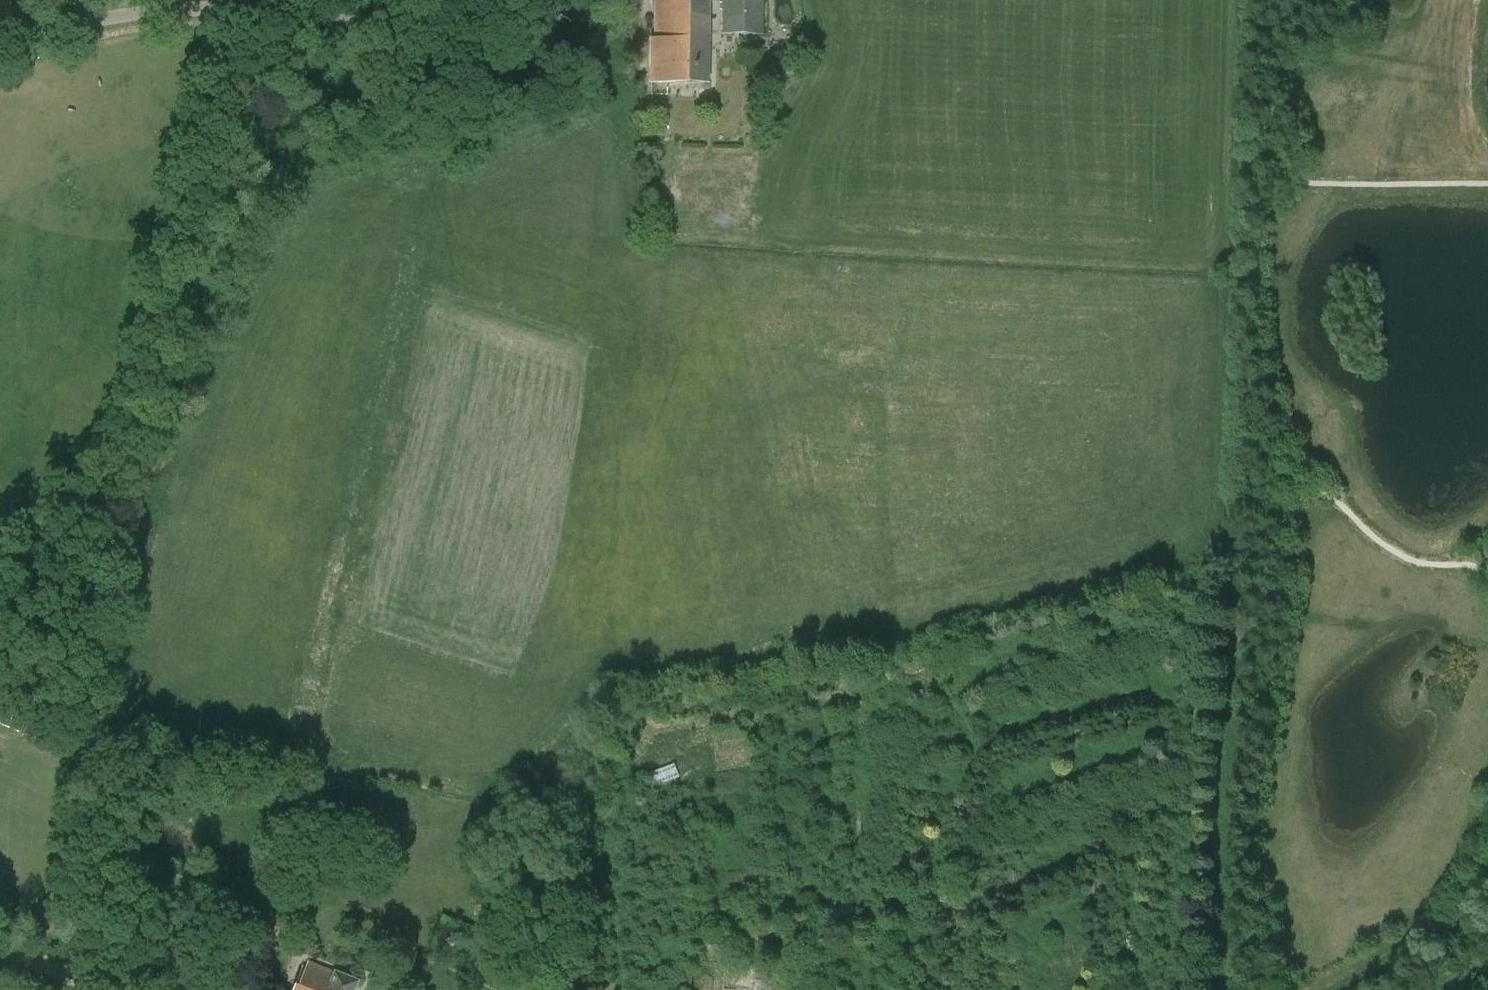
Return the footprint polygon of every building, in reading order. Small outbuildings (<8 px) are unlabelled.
[(11,19),(11,0),(0,0),(0,19),(11,19)] [(651,39),(651,82),(706,83),(707,0),(656,0),(655,39),(651,39)] [(761,34),(761,0),(722,0),(722,34),(761,34)] [(20,732),(24,722),(16,719),(17,716),(0,709),(0,725),(20,732)] [(651,785),(678,773),(673,762),(646,773),(651,785)] [(307,964),(306,967),(303,966),(294,989),(353,989),(356,981),(332,972),(332,973),(307,964)]
